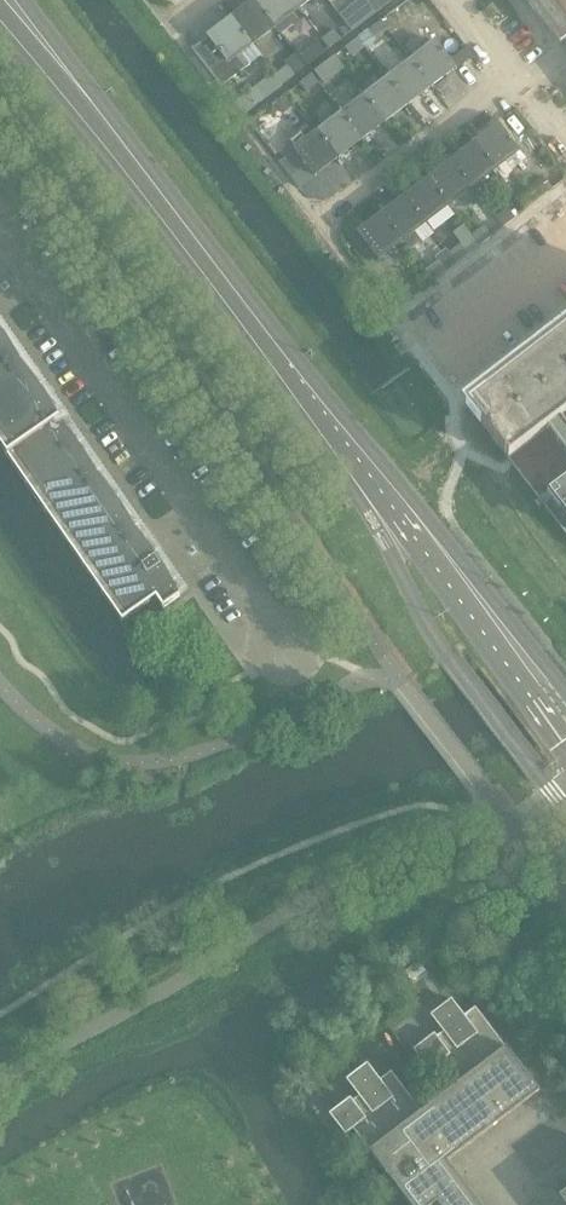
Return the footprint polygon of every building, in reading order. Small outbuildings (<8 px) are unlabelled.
[(256,1),(275,27),(299,9),(292,0),(257,0),(256,1)] [(299,9),(310,0),(292,0),(299,9)] [(376,13),(392,0),(368,0),(367,1),(376,13)] [(528,2),(544,23),(565,6),(565,0),(531,0),(528,2)] [(256,1),(232,19),(252,45),(275,27),(256,1)] [(405,2),(393,11),(400,20),(412,11),(405,2)] [(544,23),(561,45),(565,40),(565,6),(544,23)] [(358,13),(346,22),(352,31),(365,21),(358,13)] [(252,45),(232,19),(209,37),(208,36),(192,48),(222,87),(251,65),(242,53),(252,45)] [(381,20),(369,30),(376,39),(388,29),(381,20)] [(335,30),(322,40),(329,49),(342,39),(335,30)] [(358,38),(346,48),(353,57),(365,47),(358,38)] [(436,42),(412,60),(432,86),(456,68),(436,42)] [(319,43),(299,58),(306,67),(325,52),(319,43)] [(335,56),(323,65),(330,74),(342,65),(335,56)] [(412,60),(389,78),(409,104),(432,86),(412,60)] [(288,66),(276,76),(283,84),(295,75),(288,66)] [(312,74),(292,89),(301,100),(321,86),(312,74)] [(389,78),(366,96),(385,122),(409,104),(389,78)] [(253,93),(259,102),(272,93),(265,84),(253,93)] [(276,101),(277,102),(283,110),(295,101),(288,92),(276,101)] [(366,96),(342,114),(362,140),(385,122),(366,96)] [(342,114),(319,132),(339,158),(362,140),(342,114)] [(500,125),(476,143),(496,169),(519,151),(500,125)] [(300,188),(339,158),(319,132),(280,162),(300,188)] [(476,143),(453,161),(472,187),(496,169),(476,143)] [(453,161),(429,179),(449,205),(472,187),(453,161)] [(26,173),(16,180),(23,190),(33,183),(26,173)] [(429,179),(406,197),(426,223),(449,205),(429,179)] [(531,190),(519,200),(526,209),(538,199),(531,190)] [(406,197),(383,215),(402,241),(405,239),(412,248),(422,241),(415,231),(426,223),(406,197)] [(508,208),(496,218),(503,227),(515,217),(508,208)] [(402,241),(383,215),(359,233),(379,259),(402,241)] [(485,226),(473,236),(479,244),(492,235),(485,226)] [(462,244),(449,253),(456,262),(469,253),(462,244)] [(439,262),(426,271),(433,280),(445,271),(439,262)] [(415,280),(403,289),(409,298),(422,289),(415,280)] [(156,599),(163,609),(181,596),(157,557),(164,551),(145,524),(136,531),(119,502),(98,476),(80,447),(59,420),(42,392),(21,365),(4,337),(11,331),(0,315),(0,444),(7,455),(6,455),(8,458),(9,458),(26,482),(25,483),(27,486),(28,485),(45,510),(44,510),(47,513),(48,513),(65,537),(64,538),(66,541),(67,540),(84,565),(83,565),(85,568),(86,568),(103,592),(102,593),(104,596),(105,595),(122,619),(121,620),(123,623),(129,619),(129,618),(138,612),(148,605),(156,599)] [(481,424),(512,464),(565,535),(565,329),(467,405),(481,424)] [(345,1134),(346,1135),(353,1130),(411,1204),(481,1204),(448,1162),(456,1156),(488,1132),(520,1107),(527,1102),(540,1092),(526,1073),(476,1007),(465,1016),(452,999),(451,1000),(453,1003),(437,1016),(447,1029),(437,1037),(435,1034),(434,1035),(436,1038),(420,1050),(420,1051),(432,1067),(429,1070),(430,1071),(438,1065),(455,1087),(423,1112),(392,1071),(381,1080),(368,1063),(367,1064),(369,1068),(353,1080),(363,1094),(353,1101),(351,1098),(350,1099),(352,1102),(336,1114),(336,1115),(348,1132),(345,1134)]
